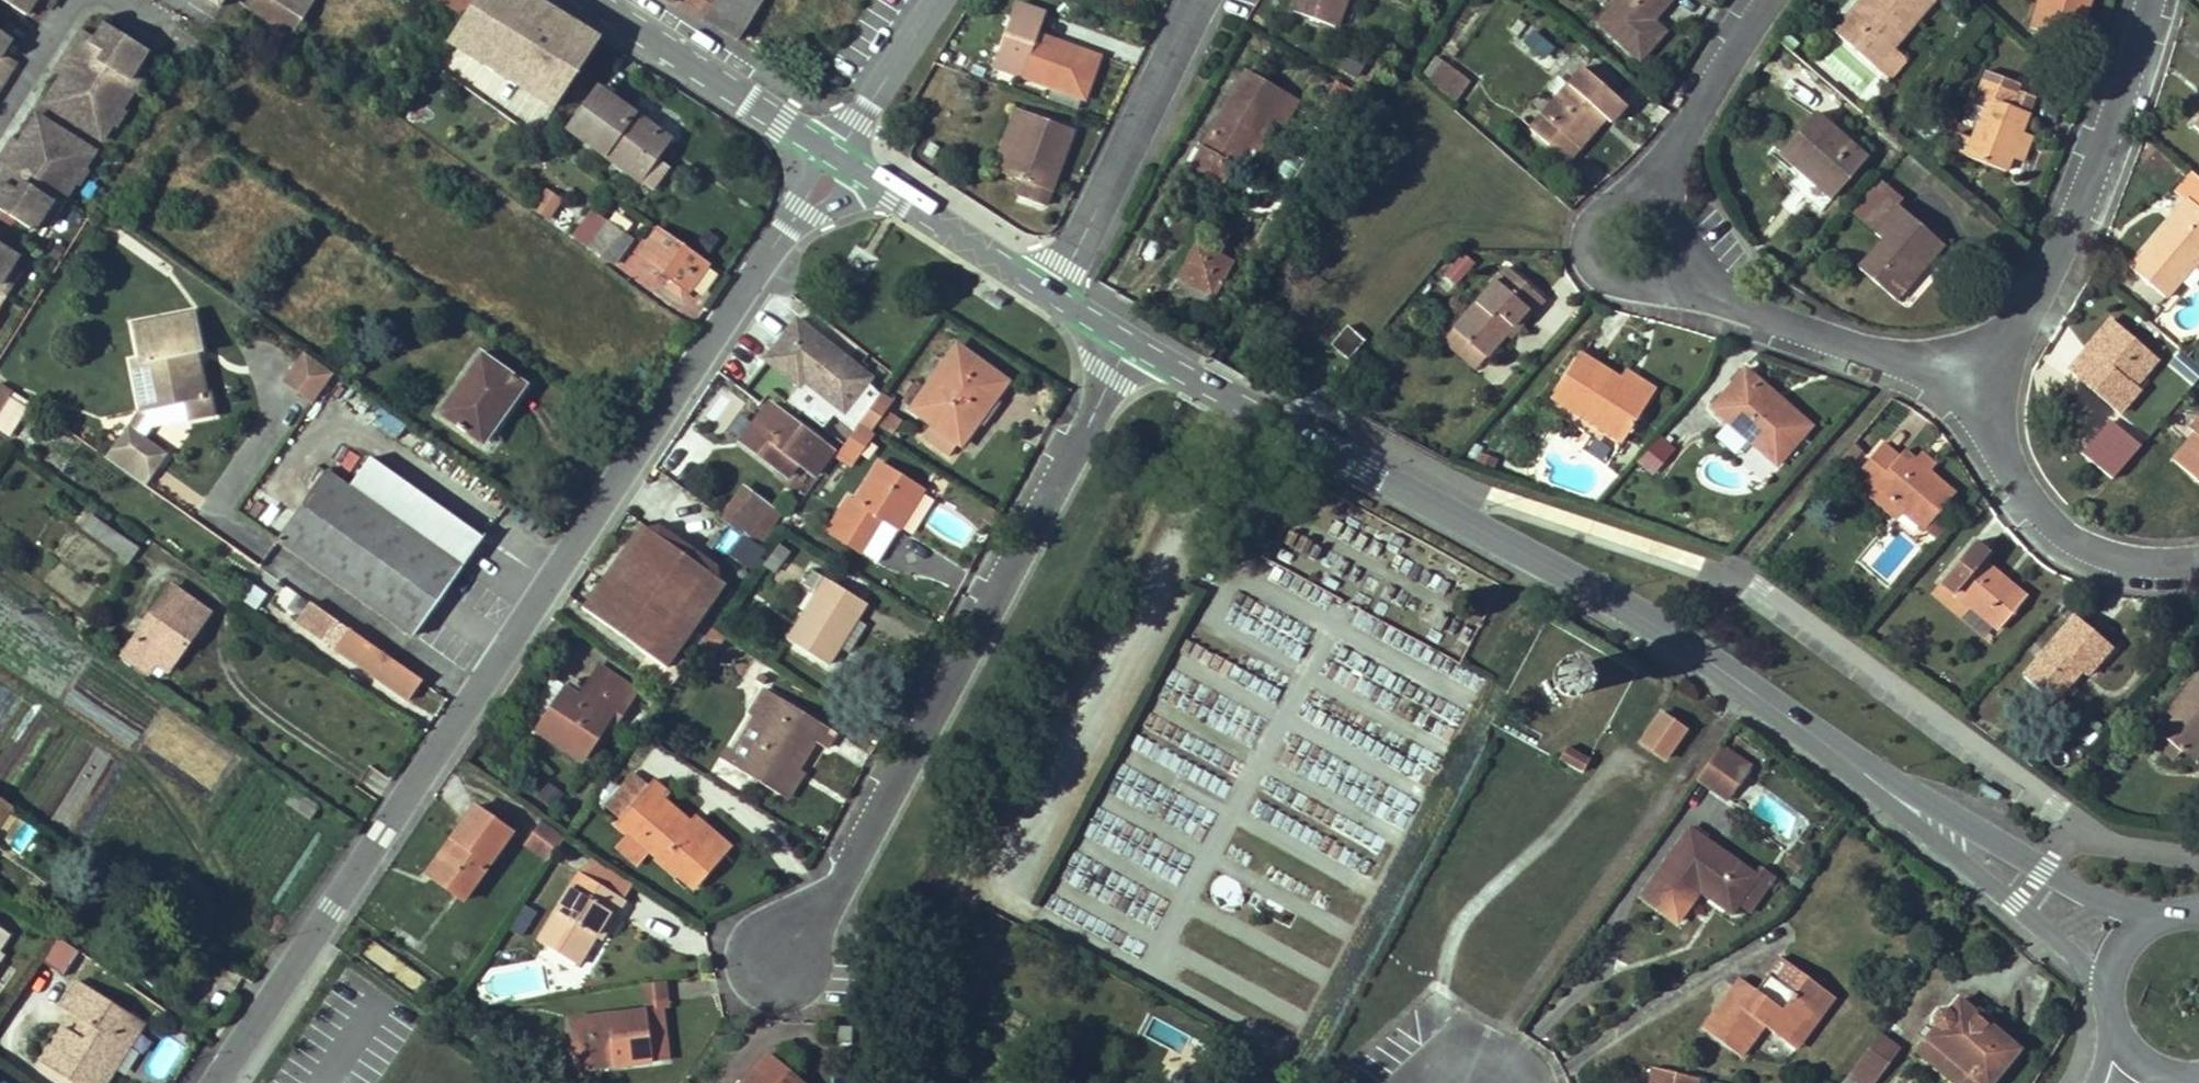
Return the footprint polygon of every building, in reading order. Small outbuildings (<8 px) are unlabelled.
[(24,17),(35,0),(0,0),(0,2),(24,17)] [(220,8),(226,0),(207,0),(220,8)] [(310,0),(235,0),(290,40),(314,2),(310,0)] [(470,0),(434,0),(460,16),(470,0)] [(555,13),(534,0),(475,0),(447,42),(554,109),(599,41),(566,20),(555,13)] [(715,0),(674,0),(672,3),(702,20),(715,0)] [(702,20),(736,41),(763,0),(715,0),(702,20)] [(1295,9),(1336,25),(1345,0),(1298,0),(1295,9)] [(1651,23),(1671,0),(1621,0),(1600,24),(1641,60),(1664,34),(1651,23)] [(1873,67),(1931,1),(1930,0),(1861,0),(1833,33),(1873,67)] [(2032,29),(2076,44),(2089,0),(2040,0),(2032,29)] [(1052,88),(1083,99),(1098,58),(1037,34),(1044,15),(1017,5),(994,68),(1052,88)] [(441,28),(432,23),(422,40),(431,45),(441,28)] [(43,104),(101,140),(111,124),(105,121),(115,106),(121,109),(137,84),(129,78),(146,51),(104,24),(91,44),(77,35),(58,67),(69,74),(66,79),(61,76),(43,104)] [(1546,66),(1560,52),(1534,27),(1520,42),(1546,66)] [(0,34),(0,56),(10,40),(0,34)] [(1443,96),(1460,74),(1443,61),(1427,84),(1443,96)] [(12,70),(0,62),(0,88),(12,70)] [(1570,141),(1597,111),(1607,119),(1610,122),(1625,106),(1583,68),(1530,129),(1569,162),(1580,150),(1570,141)] [(1240,100),(1255,73),(1249,71),(1234,96),(1240,100)] [(1240,163),(1267,116),(1275,121),(1282,125),(1298,98),(1255,73),(1240,100),(1234,96),(1204,148),(1237,167),(1240,163)] [(2011,159),(2022,132),(2029,115),(2013,108),(2018,92),(2020,85),(1988,73),(1979,95),(1989,99),(1978,126),(1967,157),(2007,173),(2011,159)] [(1460,74),(1443,96),(1453,103),(1470,82),(1460,74)] [(1052,88),(1047,102),(1079,113),(1083,99),(1052,88)] [(632,176),(647,157),(655,161),(656,160),(670,141),(601,89),(570,130),(632,176)] [(2013,108),(2029,115),(2035,98),(2018,92),(2013,108)] [(1989,99),(1979,95),(1974,93),(1963,121),(1978,126),(1989,99)] [(1003,175),(1024,112),(1014,109),(992,171),(1003,175)] [(1570,141),(1580,150),(1607,119),(1597,111),(1570,141)] [(1024,112),(1003,175),(1022,182),(1017,197),(1043,206),(1072,129),(1024,112)] [(33,229),(51,202),(60,207),(76,182),(69,178),(80,163),(86,167),(95,151),(38,114),(20,141),(25,145),(22,149),(11,142),(0,159),(0,180),(4,182),(0,188),(0,208),(33,229)] [(1780,154),(1801,171),(1834,200),(1868,160),(1815,115),(1780,154)] [(1267,116),(1240,163),(1247,167),(1275,121),(1267,116)] [(902,141),(912,146),(918,137),(908,130),(902,141)] [(2022,163),(2031,135),(2022,132),(2011,159),(2022,163)] [(632,176),(640,181),(655,161),(647,157),(632,176)] [(655,161),(640,181),(652,190),(668,169),(656,160),(655,161)] [(2194,176),(2178,195),(2187,204),(2130,269),(2165,299),(2193,267),(2198,273),(2198,180),(2194,176)] [(1875,235),(1900,206),(1879,187),(1853,216),(1875,235)] [(568,230),(579,210),(542,190),(531,210),(568,230)] [(1900,206),(1875,235),(1883,242),(1860,268),(1893,297),(1917,269),(1914,265),(1921,259),(1927,264),(1945,245),(1900,206)] [(624,248),(618,243),(624,234),(608,223),(605,224),(590,212),(572,236),(612,265),(624,248)] [(1181,212),(1166,239),(1183,249),(1198,223),(1181,212)] [(686,290),(707,262),(659,227),(638,257),(671,281),(666,288),(679,297),(684,289),(686,290)] [(618,243),(624,248),(630,239),(624,234),(618,243)] [(10,286),(1,281),(19,254),(0,241),(0,301),(10,286)] [(1198,245),(1180,279),(1211,297),(1230,263),(1198,245)] [(1444,272),(1456,284),(1476,264),(1464,252),(1444,272)] [(1524,311),(1528,316),(1541,301),(1505,269),(1452,329),(1483,357),(1502,335),(1524,311)] [(1524,311),(1502,335),(1507,340),(1528,316),(1524,311)] [(205,395),(201,374),(189,376),(186,365),(177,367),(175,357),(196,353),(199,352),(191,313),(133,324),(141,362),(133,364),(142,411),(186,402),(189,419),(212,415),(209,395),(205,395)] [(2128,382),(2138,371),(2144,375),(2157,360),(2112,320),(2087,348),(2089,350),(2094,354),(2087,361),(2082,357),(2070,371),(2118,413),(2138,390),(2134,387),(2128,382)] [(1331,346),(1347,360),(1362,342),(1348,328),(1331,346)] [(1483,357),(1452,329),(1442,340),(1474,368),(1483,357)] [(1006,382),(993,374),(972,358),(956,347),(911,407),(934,424),(924,436),(949,455),(959,443),(961,444),(1006,382)] [(2094,354),(2089,350),(2082,357),(2087,361),(2094,354)] [(312,401),(332,373),(302,351),(282,380),(312,401)] [(189,376),(201,374),(196,353),(175,357),(177,367),(186,365),(189,376)] [(475,441),(496,414),(502,418),(525,387),(480,354),(436,414),(475,441)] [(1552,399),(1621,443),(1649,400),(1620,382),(1580,356),(1552,399)] [(2198,368),(2198,366),(2189,358),(2182,368),(2192,376),(2198,368)] [(1712,409),(1777,467),(1811,428),(1746,370),(1712,409)] [(1655,390),(1627,371),(1620,382),(1649,400),(1655,390)] [(2128,382),(2134,387),(2144,375),(2138,371),(2128,382)] [(14,394),(3,386),(0,390),(0,414),(14,394)] [(813,389),(799,406),(827,427),(841,410),(813,389)] [(835,457),(850,466),(893,400),(879,390),(835,457)] [(31,410),(15,400),(0,420),(0,428),(12,437),(31,410)] [(144,443),(154,426),(189,419),(186,402),(142,411),(123,443),(137,453),(144,443)] [(788,477),(799,463),(814,475),(836,446),(830,442),(826,447),(770,405),(742,441),(788,477)] [(900,421),(888,412),(880,424),(892,432),(900,421)] [(475,441),(482,446),(502,418),(496,414),(475,441)] [(2196,433),(2185,446),(2190,451),(2198,441),(2198,437),(2196,433)] [(1657,437),(1652,443),(1666,456),(1671,450),(1657,437)] [(2190,451),(2185,446),(2173,459),(2198,482),(2198,441),(2190,451)] [(123,443),(109,461),(144,486),(165,458),(144,443),(137,453),(123,443)] [(1666,456),(1652,443),(1642,455),(1656,467),(1666,456)] [(1871,493),(1877,487),(1904,511),(1936,539),(1950,522),(1940,513),(1956,495),(1931,473),(1917,460),(1906,450),(1899,457),(1885,444),(1851,480),(1868,495),(1871,493)] [(1917,460),(1931,473),(1938,466),(1923,452),(1917,460)] [(348,489),(459,570),(481,539),(370,459),(348,489)] [(873,536),(882,521),(897,530),(923,490),(880,464),(856,501),(848,496),(837,513),(873,536)] [(325,472),(277,540),(410,637),(459,570),(348,489),(325,472)] [(1871,493),(1898,517),(1904,511),(1877,487),(1871,493)] [(744,488),(722,518),(733,526),(760,545),(782,517),(744,488)] [(138,549),(91,515),(82,530),(128,563),(138,549)] [(643,527),(583,609),(666,667),(725,586),(696,565),(699,561),(691,555),(688,559),(676,550),(679,546),(672,541),(668,545),(643,527)] [(732,554),(752,567),(763,550),(743,537),(732,554)] [(1223,560),(1232,564),(1243,545),(1234,541),(1223,560)] [(1941,582),(1997,631),(2025,599),(1983,562),(1988,556),(1975,544),(1941,582)] [(778,564),(771,557),(765,564),(772,571),(778,564)] [(790,594),(809,606),(787,640),(826,664),(836,648),(846,654),(865,626),(854,619),(864,604),(812,572),(802,587),(797,583),(790,594)] [(244,580),(233,598),(262,615),(273,597),(244,580)] [(148,674),(150,671),(157,661),(167,668),(169,669),(208,614),(173,589),(124,657),(148,674)] [(327,641),(340,624),(311,603),(299,621),(327,641)] [(1360,610),(1352,624),(1456,680),(1463,666),(1360,610)] [(2082,672),(2087,678),(2113,650),(2077,616),(2022,678),(2052,704),(2082,672)] [(409,701),(423,682),(349,630),(335,648),(409,701)] [(723,639),(710,631),(693,656),(705,664),(723,639)] [(150,671),(159,678),(167,668),(157,661),(150,671)] [(1554,678),(1554,683),(1555,688),(1558,692),(1563,695),(1568,697),(1573,696),(1578,694),(1582,691),(1584,687),(1585,681),(1585,676),(1582,671),(1579,668),(1574,666),(1569,665),(1563,666),(1559,669),(1556,673),(1554,678)] [(1274,702),(1281,690),(1241,669),(1234,681),(1274,702)] [(533,737),(535,734),(580,764),(606,724),(612,728),(635,695),(599,671),(577,701),(551,683),(520,728),(533,737)] [(2155,728),(2162,734),(2182,753),(2198,733),(2198,679),(2155,728)] [(760,734),(738,771),(779,796),(796,769),(813,742),(825,748),(834,733),(763,690),(748,714),(754,717),(748,727),(760,734)] [(1640,706),(1630,720),(1643,729),(1653,715),(1640,706)] [(1659,708),(1637,743),(1667,762),(1689,728),(1659,708)] [(760,734),(748,727),(733,751),(728,748),(720,760),(738,771),(760,734)] [(2182,753),(2192,761),(2198,753),(2198,733),(2182,753)] [(2182,753),(2162,734),(2154,742),(2174,761),(2182,753)] [(1748,769),(1719,747),(1699,776),(1727,796),(1748,769)] [(1585,761),(1561,748),(1556,756),(1580,770),(1585,761)] [(796,769),(779,796),(785,801),(802,774),(796,769)] [(618,820),(651,783),(635,770),(603,807),(618,820)] [(713,846),(690,827),(661,801),(668,793),(653,780),(651,783),(618,820),(615,824),(629,836),(648,852),(682,881),(713,846)] [(309,821),(318,809),(294,791),(285,804),(309,821)] [(11,806),(0,798),(0,822),(11,806)] [(456,842),(429,879),(462,902),(511,834),(474,808),(451,838),(456,842)] [(713,846),(682,881),(692,890),(729,846),(697,818),(690,827),(713,846)] [(547,862),(565,838),(542,821),(522,845),(547,862)] [(1730,913),(1738,904),(1756,879),(1690,831),(1642,896),(1676,921),(1701,891),(1730,913)] [(617,848),(636,865),(648,852),(629,836),(617,848)] [(456,842),(451,838),(424,876),(429,879),(456,842)] [(625,902),(637,882),(593,855),(580,873),(625,902)] [(1756,879),(1738,904),(1749,913),(1776,880),(1763,870),(1756,879)] [(537,939),(577,965),(594,937),(608,913),(615,917),(625,902),(580,873),(537,939)] [(594,937),(599,941),(615,917),(608,913),(594,937)] [(10,941),(0,934),(0,955),(10,941)] [(81,954),(59,939),(44,960),(66,975),(81,954)] [(1749,999),(1734,988),(1703,1029),(1741,1056),(1763,1026),(1787,1043),(1826,991),(1781,957),(1757,989),(1749,999)] [(1757,989),(1742,978),(1734,988),(1749,999),(1757,989)] [(106,1071),(124,1043),(138,1040),(146,1028),(79,985),(62,1011),(94,1031),(86,1044),(66,1031),(42,1067),(67,1082),(109,1082),(106,1071)] [(1835,997),(1826,991),(1787,1043),(1795,1049),(1835,997)] [(1981,1082),(1994,1082),(2021,1052),(1960,1000),(1949,1013),(1942,1010),(1936,1017),(1938,1027),(1928,1038),(1930,1041),(1981,1082)] [(569,1019),(573,1060),(613,1055),(614,1066),(669,1060),(662,1009),(569,1019)] [(1899,1048),(1880,1033),(1858,1063),(1877,1078),(1899,1048)] [(109,1082),(110,1082),(138,1040),(124,1043),(106,1071),(109,1082)] [(1930,1041),(1919,1053),(1955,1082),(1981,1082),(1930,1041)] [(573,1060),(574,1071),(614,1066),(613,1055),(573,1060)] [(767,1056),(744,1082),(800,1082),(767,1056)] [(1843,1082),(1873,1082),(1877,1078),(1858,1063),(1843,1082)] [(1700,1078),(1657,1067),(1653,1082),(1699,1082),(1700,1078)]
